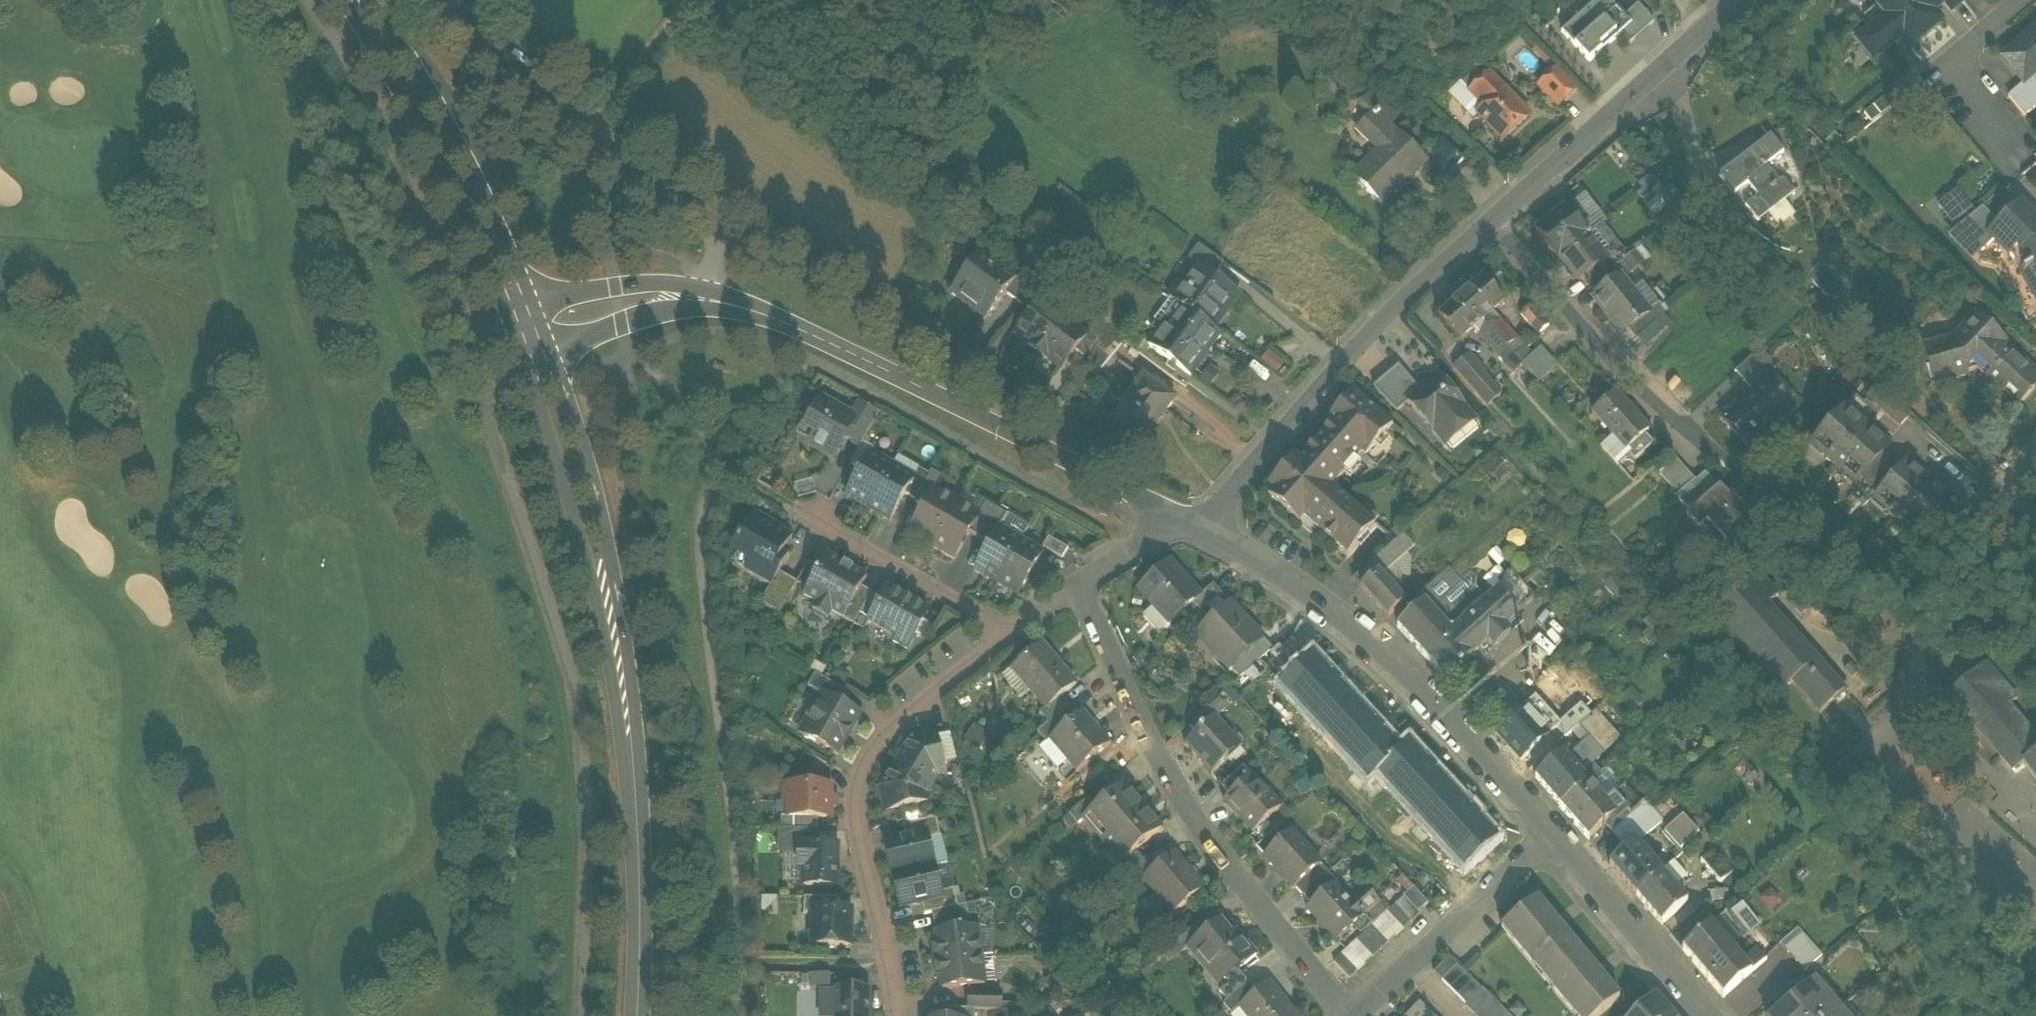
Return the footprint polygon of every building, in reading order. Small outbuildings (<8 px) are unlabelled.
[(1562,31),(1589,62),(1621,33),(1632,24),(1625,16),(1610,0),(1596,0),(1562,31)] [(1873,64),(1902,39),(1910,48),(1942,21),(1936,13),(1925,1),(1925,0),(1878,0),(1891,15),(1857,45),(1873,64)] [(1945,5),(1941,0),(1926,0),(1925,1),(1936,13),(1945,5)] [(1945,5),(1951,12),(1964,1),(1963,0),(1941,0),(1945,5)] [(1638,4),(1625,16),(1632,24),(1621,33),(1630,43),(1654,22),(1638,4)] [(2012,49),(2014,51),(2031,71),(2034,67),(2035,69),(2035,28),(2012,49)] [(2004,59),(2021,79),(2031,71),(2014,51),(2004,59)] [(1538,85),(1558,106),(1577,88),(1557,67),(1538,85)] [(2031,71),(2021,79),(2024,82),(2009,95),(2025,115),(2035,106),(2035,69),(2034,67),(2031,71)] [(1478,113),(1503,140),(1529,114),(1489,72),(1469,90),(1485,106),(1477,113),(1478,113)] [(1362,103),(1373,115),(1377,111),(1378,112),(1383,106),(1371,94),(1362,103)] [(1891,95),(1863,118),(1871,127),(1898,104),(1891,95)] [(1354,177),(1382,205),(1414,172),(1416,174),(1425,164),(1426,164),(1422,160),(1396,135),(1387,126),(1396,118),(1383,106),(1378,112),(1377,111),(1373,115),(1374,116),(1359,131),(1380,151),(1354,177)] [(1425,164),(1442,182),(1463,160),(1442,139),(1422,160),(1426,164),(1425,164)] [(1745,212),(1758,227),(1794,196),(1783,183),(1779,186),(1765,169),(1783,155),(1770,139),(1719,182),(1734,199),(1747,189),(1758,202),(1745,212)] [(1670,216),(1676,223),(1694,206),(1675,185),(1678,183),(1668,172),(1638,196),(1641,200),(1644,201),(1654,193),(1668,209),(1673,214),(1670,216)] [(1935,203),(1952,227),(1974,212),(1957,188),(1935,203)] [(1654,193),(1644,201),(1650,216),(1656,219),(1668,209),(1654,193)] [(1586,194),(1576,202),(1591,221),(1597,229),(1601,226),(1607,222),(1586,194)] [(1714,206),(1740,237),(1751,228),(1724,197),(1714,206)] [(1566,210),(1581,228),(1591,221),(1576,202),(1566,210)] [(2021,207),(1999,228),(2003,232),(2018,217),(2035,234),(2035,221),(2021,207)] [(1536,232),(1559,260),(1588,237),(1581,228),(1566,210),(1565,208),(1536,232)] [(1958,231),(1981,255),(1995,242),(1993,241),(2003,232),(1999,228),(1982,210),(1958,231)] [(2018,217),(2003,232),(1993,241),(1995,242),(2012,260),(2023,278),(2028,275),(2035,290),(2035,234),(2018,217)] [(1581,228),(1588,237),(1597,229),(1591,221),(1581,228)] [(1601,226),(1588,237),(1605,258),(1613,251),(1618,247),(1612,241),(1614,238),(1610,233),(1607,233),(1601,226)] [(1607,261),(1605,258),(1588,237),(1559,260),(1559,261),(1560,261),(1579,284),(1583,281),(1607,261)] [(1195,263),(1214,277),(1223,265),(1199,246),(1188,261),(1194,265),(1195,263)] [(1613,251),(1623,264),(1636,253),(1633,250),(1632,250),(1628,251),(1625,253),(1619,247),(1618,247),(1613,251)] [(1583,281),(1590,290),(1613,272),(1623,264),(1613,251),(1605,258),(1607,261),(1583,281)] [(973,309),(987,320),(1006,294),(1017,280),(1016,279),(981,253),(968,272),(966,271),(949,294),(971,311),(973,309)] [(1179,285),(1180,285),(1189,292),(1178,307),(1184,312),(1213,333),(1214,332),(1240,297),(1214,277),(1195,263),(1194,265),(1179,285)] [(1024,307),(1042,283),(1023,269),(1016,279),(1017,280),(1006,294),(1024,307)] [(1620,281),(1613,272),(1590,290),(1598,299),(1620,281)] [(2023,278),(2021,280),(2035,306),(2035,290),(2028,275),(2023,278)] [(1482,280),(1460,300),(1507,352),(1517,343),(1492,315),(1504,304),(1482,280)] [(1606,318),(1622,338),(1628,334),(1648,316),(1630,293),(1620,281),(1598,299),(1594,303),(1595,304),(1600,300),(1610,314),(1606,318)] [(1055,293),(1042,283),(1024,307),(1034,314),(1042,303),(1046,305),(1055,293)] [(1170,302),(1178,307),(1189,292),(1180,285),(1169,301),(1170,302)] [(1630,293),(1648,316),(1657,308),(1640,286),(1630,293)] [(1497,361),(1507,352),(1460,300),(1438,320),(1459,344),(1472,333),(1497,361)] [(1154,323),(1162,328),(1168,333),(1184,312),(1178,307),(1170,302),(1154,323)] [(1016,338),(1038,355),(1065,320),(1046,305),(1042,303),(1034,314),(1016,338)] [(1628,334),(1637,344),(1665,318),(1657,308),(1648,316),(1628,334)] [(1520,319),(1538,339),(1548,330),(1530,309),(1520,319)] [(1213,333),(1184,312),(1168,333),(1162,328),(1148,347),(1190,379),(1220,337),(1214,332),(1213,333)] [(1087,336),(1065,320),(1038,355),(1060,371),(1075,352),(1087,336)] [(2016,411),(2035,389),(2035,381),(2000,349),(2003,346),(1976,321),(1954,345),(1953,345),(1954,349),(1948,351),(1946,348),(1923,355),(1928,369),(1933,367),(1939,387),(1934,388),(1935,390),(1975,376),(1975,375),(1979,371),(1989,380),(1986,384),(1998,396),(2002,392),(2018,406),(2015,411),(2016,411)] [(1075,352),(1085,359),(1099,340),(1089,333),(1087,336),(1075,352)] [(1507,352),(1515,361),(1525,352),(1517,343),(1507,352)] [(1266,351),(1259,361),(1274,371),(1281,361),(1266,351)] [(1507,352),(1497,361),(1514,379),(1523,370),(1522,369),(1515,361),(1507,352)] [(1525,352),(1515,361),(1522,369),(1533,360),(1525,352)] [(1538,386),(1538,387),(1556,371),(1540,353),(1533,360),(1522,369),(1523,370),(1538,386)] [(1454,374),(1474,397),(1488,385),(1468,362),(1454,374)] [(1734,379),(1751,397),(1769,380),(1752,362),(1734,379)] [(1928,369),(1934,388),(1939,387),(1933,367),(1928,369)] [(1373,389),(1397,414),(1409,404),(1408,403),(1420,393),(1398,368),(1373,389)] [(1979,371),(1975,375),(1986,384),(1989,380),(1979,371)] [(1119,422),(1145,441),(1175,400),(1143,376),(1130,395),(1135,399),(1119,422)] [(1446,447),(1447,446),(1447,445),(1443,441),(1469,419),(1472,424),(1473,424),(1474,423),(1437,379),(1420,393),(1408,403),(1409,404),(1446,447)] [(1474,397),(1484,407),(1488,404),(1498,396),(1488,385),(1474,397)] [(1723,428),(1747,454),(1792,413),(1768,386),(1723,428)] [(1304,521),(1347,559),(1375,528),(1331,490),(1362,454),(1366,457),(1392,426),(1353,392),(1333,416),(1337,420),(1331,427),(1300,463),(1295,459),(1283,473),(1283,472),(1280,476),(1268,490),(1273,494),(1267,500),(1282,512),(1281,513),(1284,515),(1284,514),(1298,527),(1304,521)] [(2002,392),(1998,396),(2015,411),(2018,406),(2002,392)] [(1612,443),(1624,457),(1643,441),(1647,437),(1614,400),(1591,420),(1612,443)] [(1871,411),(1899,435),(1908,423),(1880,400),(1871,411)] [(833,462),(845,441),(850,431),(856,421),(855,420),(822,402),(806,430),(814,435),(810,444),(819,449),(817,453),(833,462)] [(860,450),(863,444),(878,419),(861,409),(855,420),(856,421),(850,431),(855,434),(849,444),(860,450)] [(1850,480),(1859,488),(1882,460),(1888,453),(1844,415),(1825,438),(1814,450),(1823,457),(1824,466),(1841,481),(1850,480)] [(1326,423),(1331,427),(1337,420),(1333,416),(1326,423)] [(1478,430),(1473,424),(1472,424),(1469,419),(1443,441),(1447,445),(1447,446),(1452,452),(1478,430)] [(797,437),(810,444),(814,435),(806,430),(802,428),(797,437)] [(855,434),(850,431),(845,441),(848,443),(849,444),(855,434)] [(1629,462),(1634,468),(1652,452),(1643,441),(1624,457),(1629,462)] [(1624,457),(1612,443),(1599,455),(1617,474),(1629,462),(1624,457)] [(808,447),(817,453),(819,449),(810,444),(808,447)] [(874,451),(863,444),(851,466),(861,472),(870,456),(871,456),(874,451)] [(846,498),(868,511),(892,468),(871,456),(870,456),(861,472),(846,498)] [(1859,488),(1877,504),(1900,476),(1882,460),(1859,488)] [(1490,471),(1501,481),(1507,474),(1497,464),(1490,471)] [(1659,481),(1677,502),(1694,487),(1675,467),(1659,481)] [(913,480),(892,468),(868,511),(890,523),(905,496),(914,480),(913,480)] [(1912,534),(1921,541),(1930,531),(1951,506),(1907,468),(1900,476),(1877,504),(1886,511),(1886,520),(1904,534),(1912,534)] [(2026,479),(2035,488),(2035,468),(2026,479)] [(905,496),(915,502),(932,473),(931,473),(929,476),(919,471),(913,480),(914,480),(905,496)] [(942,479),(932,473),(915,502),(915,504),(925,510),(935,493),(942,479)] [(1694,489),(1708,504),(1719,494),(1705,479),(1695,488),(1694,489)] [(1675,504),(1690,521),(1691,521),(1695,518),(1694,517),(1708,504),(1694,489),(1695,488),(1694,487),(1677,502),(1675,504)] [(932,547),(956,505),(943,498),(935,493),(925,510),(911,535),(932,547)] [(945,494),(943,498),(956,505),(958,502),(945,494)] [(1694,517),(1695,518),(1707,530),(1727,552),(1754,527),(1730,501),(1727,504),(1719,494),(1708,504),(1694,517)] [(1450,572),(1459,583),(1468,574),(1488,556),(1496,549),(1540,509),(1530,499),(1450,572)] [(958,502),(956,505),(969,512),(971,509),(958,502)] [(968,534),(979,540),(996,510),(986,504),(978,517),(968,534)] [(978,517),(969,512),(956,505),(932,547),(954,559),(968,534),(978,517)] [(1007,516),(996,510),(979,540),(990,546),(999,529),(1007,516)] [(770,588),(771,588),(779,574),(789,557),(784,554),(792,539),(770,527),(772,525),(754,515),(734,550),(740,554),(753,561),(745,574),(770,588)] [(1007,516),(999,529),(1008,534),(1010,531),(1023,538),(1028,528),(1007,516)] [(1698,538),(1707,530),(1695,518),(1691,521),(1690,521),(1686,525),(1698,538)] [(997,584),(1021,542),(1008,534),(999,529),(990,546),(975,572),(997,584)] [(1010,531),(1008,534),(1021,542),(1023,538),(1010,531)] [(1387,548),(1399,561),(1407,554),(1415,547),(1403,534),(1387,548)] [(1023,538),(1021,542),(1034,549),(1036,546),(1023,538)] [(1043,549),(1062,560),(1068,550),(1049,539),(1043,549)] [(1042,554),(1034,549),(1021,542),(997,584),(1018,596),(1042,554)] [(1387,548),(1369,565),(1376,574),(1380,578),(1382,576),(1399,561),(1387,548)] [(1496,549),(1488,556),(1498,568),(1507,561),(1496,549)] [(739,570),(745,574),(753,561),(740,554),(736,560),(739,570)] [(1399,561),(1382,576),(1396,591),(1410,579),(1412,560),(1407,554),(1399,561)] [(812,612),(828,621),(832,614),(843,621),(861,589),(867,579),(853,571),(854,570),(844,565),(844,566),(827,556),(819,570),(807,591),(803,598),(816,605),(812,612)] [(1550,584),(1529,561),(1520,569),(1542,592),(1550,584)] [(809,564),(797,584),(797,585),(807,591),(819,570),(809,564)] [(1153,608),(1169,626),(1193,605),(1200,598),(1170,564),(1138,592),(1153,608)] [(1361,588),(1376,574),(1369,565),(1353,579),(1361,588)] [(1483,582),(1495,594),(1497,592),(1503,586),(1498,582),(1505,575),(1498,568),(1483,582)] [(1503,586),(1497,592),(1518,614),(1536,598),(1510,570),(1505,575),(1498,582),(1503,586)] [(1418,600),(1423,605),(1424,604),(1433,614),(1463,587),(1459,583),(1450,572),(1449,571),(1418,600)] [(779,615),(797,585),(797,584),(779,574),(771,588),(770,588),(761,605),(779,615)] [(1360,588),(1388,619),(1406,603),(1396,591),(1382,576),(1380,578),(1376,574),(1361,588),(1360,588)] [(1472,578),(1468,574),(1459,583),(1463,587),(1467,592),(1470,589),(1475,589),(1476,578),(1472,578)] [(1792,688),(1820,719),(1833,706),(1834,707),(1848,695),(1835,681),(1832,684),(1767,612),(1778,602),(1757,579),(1709,623),(1779,700),(1792,688)] [(1193,605),(1201,613),(1221,595),(1213,586),(1200,598),(1193,605)] [(1433,614),(1438,619),(1467,592),(1463,587),(1433,614)] [(843,621),(853,627),(872,595),(861,589),(843,621)] [(1470,589),(1467,592),(1438,619),(1443,625),(1446,622),(1452,627),(1481,601),(1481,595),(1475,589),(1470,589)] [(893,643),(906,651),(911,642),(912,642),(915,636),(920,639),(927,627),(922,624),(928,614),(888,591),(882,601),(869,624),(896,639),(893,643)] [(1504,627),(1518,614),(1497,592),(1495,594),(1484,604),(1452,634),(1472,657),(1487,642),(1504,627)] [(882,601),(872,595),(853,627),(864,633),(869,624),(882,601)] [(1484,604),(1481,601),(1452,627),(1446,622),(1443,625),(1452,634),(1484,604)] [(1215,657),(1230,673),(1231,671),(1264,641),(1263,640),(1260,643),(1248,629),(1250,627),(1229,604),(1200,630),(1220,652),(1215,657)] [(1438,619),(1433,614),(1424,604),(1423,605),(1397,628),(1445,682),(1457,671),(1459,673),(1462,670),(1461,668),(1472,657),(1452,634),(1443,625),(1438,619)] [(1157,637),(1169,626),(1153,608),(1141,619),(1157,637)] [(1260,643),(1263,640),(1250,627),(1248,629),(1260,643)] [(1511,634),(1504,627),(1487,642),(1494,649),(1511,634)] [(1231,671),(1239,680),(1253,668),(1271,651),(1272,650),(1264,641),(1231,671)] [(1046,711),(1047,712),(1062,699),(1075,687),(1041,647),(1012,672),(1028,690),(1046,711)] [(1282,663),(1271,651),(1253,668),(1264,679),(1282,663)] [(1279,688),(1323,737),(1357,706),(1313,658),(1279,688)] [(2023,765),(2022,764),(2035,754),(2035,737),(2009,706),(2017,699),(1986,663),(1947,696),(2013,772),(2023,765)] [(1028,690),(1012,672),(1002,680),(1018,698),(1028,690)] [(1556,698),(1569,686),(1558,675),(1545,687),(1556,698)] [(826,699),(839,706),(847,694),(815,676),(808,689),(826,699)] [(1535,697),(1495,733),(1521,762),(1555,731),(1561,726),(1559,724),(1535,697)] [(804,737),(837,756),(859,717),(839,706),(826,699),(804,737)] [(1040,716),(1048,725),(1049,725),(1060,716),(1070,708),(1062,699),(1047,712),(1046,711),(1040,716)] [(1561,726),(1555,731),(1564,740),(1572,734),(1579,727),(1591,716),(1580,705),(1559,724),(1561,726)] [(1400,753),(1357,706),(1323,737),(1367,785),(1376,777),(1400,753)] [(1188,726),(1196,735),(1213,719),(1214,720),(1216,719),(1207,709),(1188,726)] [(1590,740),(1604,755),(1622,740),(1596,712),(1591,716),(1579,727),(1590,740)] [(1075,774),(1076,775),(1110,746),(1109,745),(1108,746),(1082,716),(1083,714),(1083,713),(1068,726),(1050,741),(1051,742),(1070,764),(1077,772),(1075,774)] [(1068,726),(1060,716),(1049,725),(1048,725),(1037,735),(1046,746),(1051,742),(1050,741),(1068,726)] [(1186,744),(1213,774),(1227,761),(1228,761),(1224,757),(1236,747),(1239,750),(1241,749),(1214,720),(1213,719),(1196,735),(1186,744)] [(1590,740),(1579,727),(1572,734),(1583,746),(1590,740)] [(966,739),(977,748),(985,736),(974,728),(966,739)] [(922,734),(928,757),(941,754),(936,731),(922,734)] [(911,742),(897,765),(932,787),(937,778),(946,776),(941,754),(928,757),(922,734),(921,735),(922,739),(911,742)] [(1583,746),(1568,760),(1582,775),(1594,765),(1604,755),(1590,740),(1583,746)] [(1041,750),(1061,772),(1070,764),(1051,742),(1046,746),(1041,750)] [(1409,745),(1400,753),(1376,777),(1419,824),(1453,793),(1409,745)] [(1236,747),(1224,757),(1228,761),(1227,761),(1232,767),(1246,755),(1241,749),(1239,750),(1236,747)] [(2022,764),(2023,765),(2035,782),(2035,754),(2022,764)] [(1589,784),(1582,775),(1568,760),(1563,755),(1535,779),(1561,809),(1589,784)] [(926,796),(932,787),(897,765),(882,789),(885,800),(880,801),(881,802),(904,797),(907,810),(928,805),(926,796)] [(1594,765),(1582,775),(1589,784),(1601,773),(1594,765)] [(1589,784),(1609,806),(1616,799),(1614,797),(1617,794),(1625,788),(1607,768),(1601,773),(1589,784)] [(1221,787),(1229,796),(1250,777),(1242,769),(1221,787)] [(1224,801),(1254,834),(1255,833),(1251,828),(1264,817),(1268,821),(1281,809),(1251,777),(1250,777),(1229,796),(1224,801)] [(1609,806),(1589,784),(1561,809),(1588,840),(1604,826),(1617,815),(1609,806)] [(1088,816),(1089,817),(1109,840),(1144,811),(1123,786),(1097,809),(1088,816)] [(1604,826),(1609,832),(1641,805),(1631,794),(1635,791),(1631,786),(1628,789),(1626,787),(1625,788),(1617,794),(1614,797),(1616,799),(1609,806),(1617,815),(1604,826)] [(818,820),(831,820),(831,789),(794,788),(794,789),(784,789),(783,804),(788,804),(788,819),(818,820)] [(1497,842),(1453,793),(1419,824),(1463,872),(1497,842)] [(881,802),(884,815),(907,810),(904,797),(881,802)] [(1069,817),(1078,827),(1083,823),(1089,817),(1088,816),(1097,809),(1089,800),(1069,817)] [(1609,832),(1618,843),(1655,812),(1646,802),(1641,805),(1609,832)] [(1144,811),(1109,840),(1125,860),(1126,861),(1135,853),(1161,831),(1144,811)] [(1663,823),(1655,812),(1618,843),(1626,852),(1636,843),(1637,844),(1663,823)] [(1102,846),(1109,840),(1089,817),(1083,823),(1102,846)] [(814,832),(818,832),(818,820),(788,819),(782,819),(782,831),(814,832)] [(903,827),(906,840),(927,835),(928,840),(940,837),(936,819),(903,827)] [(1665,834),(1681,852),(1698,836),(1683,819),(1665,834)] [(778,855),(799,855),(799,847),(813,847),(814,832),(782,831),(778,831),(778,855)] [(1264,857),(1294,889),(1295,888),(1320,865),(1291,833),(1264,857)] [(885,845),(893,877),(935,867),(928,840),(927,835),(906,840),(885,845)] [(1118,865),(1125,860),(1109,840),(1102,846),(1118,865)] [(1610,865),(1636,896),(1663,874),(1662,873),(1637,844),(1636,843),(1626,852),(1610,865)] [(803,887),(837,888),(838,868),(836,868),(836,848),(813,847),(799,847),(799,855),(799,870),(804,870),(803,887)] [(1701,864),(1719,884),(1733,872),(1715,851),(1701,864)] [(1114,869),(1122,880),(1143,863),(1135,853),(1126,861),(1125,860),(1118,865),(1114,869)] [(1143,881),(1172,916),(1205,889),(1192,874),(1175,854),(1152,873),(1142,881),(1143,881)] [(1152,873),(1143,863),(1122,880),(1131,891),(1143,881),(1142,881),(1152,873)] [(1674,863),(1662,873),(1663,874),(1675,889),(1688,878),(1674,863)] [(1295,888),(1303,897),(1328,874),(1320,865),(1295,888)] [(941,894),(935,867),(893,877),(900,908),(921,903),(942,898),(941,894)] [(1337,883),(1328,874),(1303,897),(1311,906),(1333,886),(1334,886),(1337,883)] [(1675,889),(1663,874),(1636,896),(1661,926),(1688,904),(1675,889)] [(1358,922),(1363,918),(1349,903),(1334,886),(1333,886),(1311,906),(1306,910),(1336,943),(1358,922)] [(1404,899),(1417,914),(1428,905),(1413,888),(1403,898),(1404,899)] [(1364,890),(1349,903),(1363,918),(1378,905),(1364,890)] [(921,903),(925,916),(932,915),(958,908),(954,891),(941,894),(942,898),(921,903)] [(1710,895),(1712,904),(1729,900),(1727,892),(1710,895)] [(804,915),(812,916),(813,912),(840,912),(840,900),(804,899),(804,915)] [(1411,923),(1419,916),(1417,914),(1404,899),(1396,906),(1411,923)] [(1538,964),(1547,975),(1578,950),(1561,930),(1562,929),(1554,920),(1554,921),(1536,900),(1501,929),(1502,930),(1507,927),(1516,938),(1511,941),(1533,968),(1538,964)] [(1358,922),(1366,931),(1386,914),(1378,905),(1363,918),(1358,922)] [(932,915),(936,935),(953,933),(953,930),(956,925),(966,923),(969,918),(966,906),(958,908),(932,915)] [(1403,930),(1411,923),(1396,906),(1388,913),(1403,930)] [(1741,906),(1730,916),(1748,937),(1760,927),(1741,906)] [(812,916),(812,935),(820,935),(820,948),(851,948),(851,912),(840,912),(813,912),(812,916)] [(1189,931),(1197,941),(1220,922),(1213,912),(1189,931)] [(1395,937),(1403,930),(1388,913),(1380,920),(1395,937)] [(1238,944),(1243,940),(1224,918),(1220,922),(1238,944)] [(1723,918),(1713,926),(1732,948),(1742,940),(1723,918)] [(1388,944),(1395,937),(1380,920),(1372,927),(1388,944)] [(1213,968),(1225,982),(1238,972),(1256,957),(1243,940),(1238,944),(1220,922),(1197,941),(1187,949),(1207,973),(1213,968)] [(1682,951),(1723,999),(1769,960),(1759,948),(1744,961),(1732,948),(1713,926),(1712,925),(1682,951)] [(1380,951),(1388,944),(1372,927),(1364,934),(1380,951)] [(1782,944),(1806,971),(1824,956),(1799,928),(1782,944)] [(935,957),(936,963),(981,958),(978,930),(953,933),(936,935),(935,935),(937,948),(938,956),(935,957)] [(1372,958),(1380,951),(1364,934),(1357,942),(1372,958)] [(812,947),(820,948),(820,935),(812,935),(812,947)] [(1364,965),(1372,958),(1357,942),(1349,949),(1364,965)] [(1356,972),(1364,965),(1349,949),(1341,956),(1356,972)] [(1578,950),(1547,975),(1557,987),(1552,991),(1573,1015),(1575,1015),(1578,1013),(1581,1015),(1600,1015),(1619,1000),(1602,979),(1603,979),(1595,970),(1594,970),(1578,950)] [(1349,979),(1356,972),(1341,956),(1333,963),(1349,979)] [(985,985),(981,958),(936,963),(936,970),(939,969),(940,977),(942,991),(985,985)] [(1434,973),(1442,981),(1458,966),(1450,958),(1434,973)] [(2027,967),(2035,976),(2035,959),(2027,967)] [(1466,974),(1458,966),(1442,981),(1450,989),(1466,974)] [(1213,968),(1207,973),(1219,988),(1225,982),(1213,968)] [(1228,986),(1241,976),(1238,972),(1225,982),(1228,986)] [(810,986),(829,987),(830,974),(810,973),(810,986)] [(1473,982),(1466,974),(1450,989),(1458,998),(1473,982)] [(1219,994),(1227,1004),(1249,986),(1241,976),(1228,986),(1219,994)] [(1815,981),(1774,1015),(1844,1015),(1815,981)] [(1481,990),(1473,982),(1458,998),(1466,1006),(1481,990)] [(1246,1015),(1294,1015),(1269,985),(1257,995),(1240,1009),(1246,1015)] [(1249,986),(1227,1004),(1223,1007),(1231,1015),(1240,1009),(1257,995),(1249,986)] [(1481,990),(1466,1006),(1465,1006),(1475,1015),(1508,1015),(1482,990),(1481,990)] [(869,992),(837,992),(836,1015),(868,1015),(869,992)] [(969,993),(969,1011),(975,1011),(1001,1011),(1001,994),(969,993)] [(1672,1015),(1673,1015),(1657,996),(1637,1015),(1672,1015)] [(1419,1003),(1407,1015),(1432,1015),(1419,1003)]
